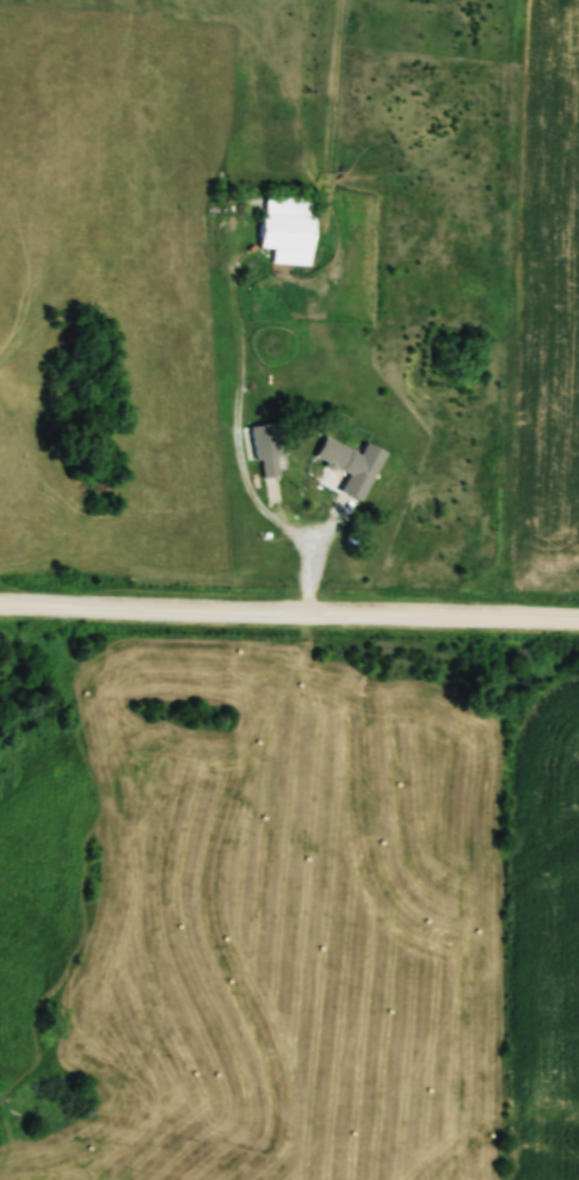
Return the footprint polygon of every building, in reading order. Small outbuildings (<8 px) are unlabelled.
[(273,265),(311,267),(315,199),(264,196),(261,250),(274,251),(273,265)] [(254,427),(260,479),(283,476),(277,424),(254,427)] [(362,502),(387,454),(367,444),(361,455),(326,437),(316,458),(350,475),(342,492),(362,502)]
